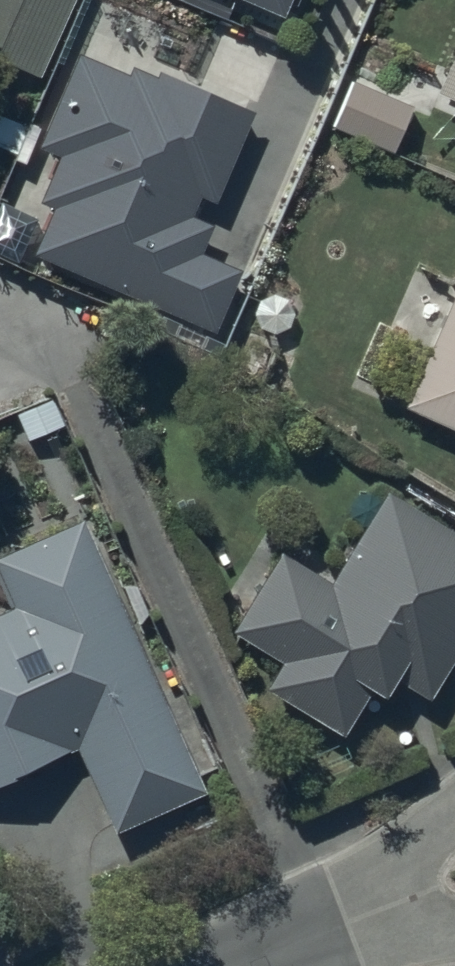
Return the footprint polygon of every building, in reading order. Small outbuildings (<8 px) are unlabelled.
[(77,0),(0,0),(0,69),(38,86),(77,0)] [(285,19),(292,0),(238,0),(285,19)] [(431,102),(454,112),(454,46),(431,102)] [(216,211),(256,118),(133,66),(129,75),(79,54),(38,152),(59,162),(41,206),(58,214),(40,257),(212,329),(233,280),(195,264),(209,231),(194,225),(202,205),(216,211)] [(417,112),(351,87),(333,135),(399,159),(417,112)] [(401,418),(454,441),(454,292),(401,418)] [(384,495),(332,581),(283,552),(232,637),(285,668),(270,693),(346,738),(372,694),(391,705),(400,689),(434,710),(454,675),(454,537),(384,495)] [(0,560),(0,581),(16,617),(0,624),(0,796),(76,762),(112,844),(207,803),(83,523),(0,560)]
